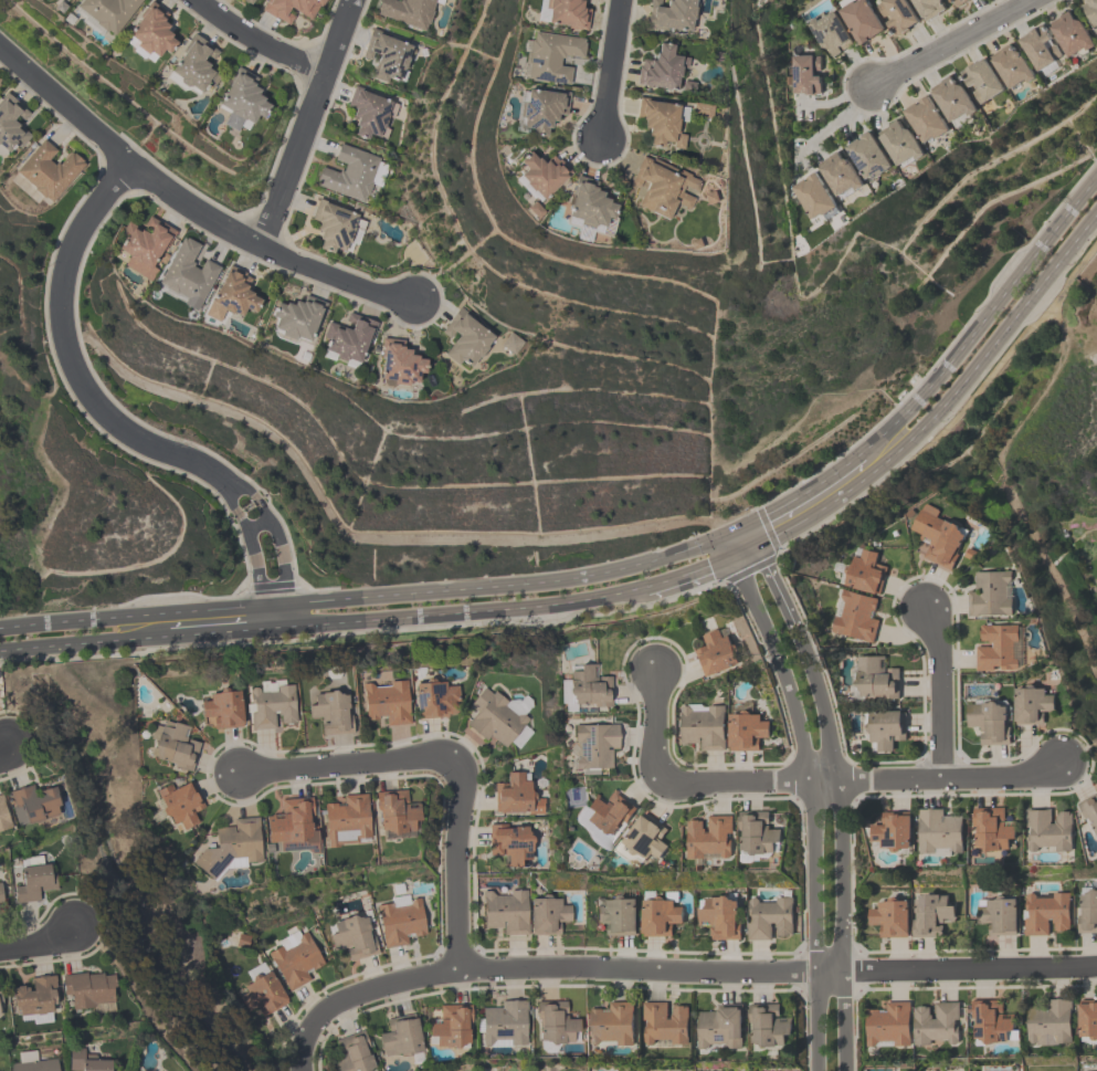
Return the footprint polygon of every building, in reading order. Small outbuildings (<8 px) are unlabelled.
[(75,11),(114,41),(146,0),(83,0),(75,11)] [(253,8),(258,0),(240,0),(253,8)] [(265,15),(288,26),(294,13),(312,22),(322,0),(273,0),(265,15)] [(399,2),(400,0),(403,0),(435,0),(431,10),(433,10),(429,23),(426,23),(423,31),(375,13),(379,0),(393,0),(399,2)] [(544,8),(544,0),(581,0),(580,8),(589,9),(586,31),(567,28),(567,25),(546,22),(547,9),(544,8)] [(648,12),(650,0),(659,0),(658,7),(664,8),(665,0),(693,0),(693,7),(694,7),(692,19),(690,19),(688,31),(666,28),(666,30),(645,27),(647,11),(648,12)] [(836,1),(838,0),(867,0),(884,29),(868,39),(859,44),(837,9),(840,8),(836,1)] [(875,4),(882,0),(905,0),(918,20),(907,27),(908,29),(900,33),(895,35),(886,21),(893,18),(889,12),(883,15),(875,4)] [(922,18),(912,0),(940,0),(945,8),(925,20),(924,17),(922,18)] [(1085,2),(1084,0),(1096,0),(1096,31),(1080,4),(1085,2)] [(170,18),(153,5),(127,39),(161,64),(180,40),(163,28),(170,18)] [(819,46),(804,22),(814,15),(815,19),(832,10),(852,43),(840,50),(840,51),(832,55),(826,48),(819,46)] [(1079,19),(1095,44),(1086,50),(1084,46),(1068,56),(1049,27),(1051,25),(1048,23),(1061,15),(1059,15),(1068,10),(1073,18),(1079,19)] [(1017,39),(1026,33),(1025,32),(1041,22),(1051,38),(1043,42),(1046,48),(1054,43),(1061,54),(1054,59),(1055,60),(1037,71),(1017,39)] [(379,60),(372,78),(402,88),(416,45),(372,31),(363,55),(379,60)] [(529,39),(531,39),(532,31),(584,39),(582,57),(563,55),(562,57),(559,57),(558,65),(570,66),(568,84),(526,78),(529,53),(528,53),(529,39)] [(210,66),(219,54),(196,37),(170,74),(204,98),(222,74),(210,66)] [(672,45),(671,55),(687,57),(686,69),(679,67),(678,77),(676,76),(675,90),(635,84),(637,66),(640,66),(641,60),(653,61),(654,52),(656,53),(657,43),(672,45)] [(1020,54),(1021,54),(1034,76),(1026,82),(1024,78),(1008,88),(990,59),(991,59),(989,55),(1009,43),(1013,51),(1014,51),(1015,50),(1017,51),(1019,52),(1020,53),(1020,54)] [(711,61),(713,52),(721,53),(720,61),(711,61)] [(820,93),(804,94),(804,92),(792,93),(791,55),(811,54),(811,55),(819,55),(819,70),(812,70),(812,75),(819,75),(820,93)] [(983,57),(1003,90),(985,101),(985,99),(979,104),(971,92),(978,87),(974,83),(968,86),(959,71),(972,63),(972,64),(983,57)] [(260,78),(238,68),(219,106),(231,112),(225,124),(243,133),(248,123),(258,129),(273,99),(254,90),(260,78)] [(961,85),(977,111),(968,115),(966,112),(949,122),(930,92),(931,92),(929,88),(941,81),(940,81),(949,75),(953,83),(961,85)] [(682,81),(695,82),(693,93),(681,91),(682,81)] [(398,103),(354,88),(346,111),(357,114),(351,134),(383,145),(398,103)] [(524,102),(526,88),(553,93),(553,91),(568,92),(565,115),(556,114),(555,122),(549,122),(548,128),(545,128),(544,137),(529,135),(530,128),(520,127),(521,118),(518,116),(520,102),(524,102)] [(34,134),(21,124),(30,113),(8,95),(0,105),(0,147),(8,154),(15,146),(20,150),(34,134)] [(927,95),(948,129),(935,138),(932,136),(922,143),(903,111),(916,102),(917,105),(920,103),(918,101),(927,95)] [(648,137),(645,136),(646,128),(642,128),(643,120),(635,119),(637,97),(653,99),(653,102),(677,105),(676,118),(681,119),(678,134),(685,135),(683,149),(672,147),(672,143),(662,141),(661,147),(647,145),(648,137)] [(688,116),(689,104),(711,105),(710,118),(708,118),(707,122),(699,120),(700,117),(688,116)] [(908,129),(924,154),(915,159),(913,156),(896,166),(878,136),(879,136),(877,132),(888,125),(888,124),(896,119),(901,127),(908,129)] [(892,166),(876,175),(875,172),(865,178),(845,146),(858,138),(859,139),(862,138),(859,135),(868,129),(892,166)] [(88,165),(69,149),(63,157),(44,140),(16,173),(53,205),(88,165)] [(314,188),(370,206),(386,159),(341,145),(334,168),(322,164),(314,188)] [(570,172),(539,200),(530,190),(529,191),(523,183),(523,182),(516,176),(523,169),(516,161),(527,151),(534,159),(535,158),(541,164),(550,155),(556,160),(558,159),(570,172)] [(846,159),(862,185),(854,190),(852,186),(835,196),(818,167),(819,167),(816,164),(836,151),(841,159),(842,158),(844,158),(845,158),(846,159)] [(636,204),(646,183),(641,180),(637,187),(629,183),(635,170),(634,169),(641,156),(651,160),(653,158),(678,171),(678,169),(688,175),(688,177),(700,182),(696,192),(683,186),(681,192),(693,199),(688,209),(674,202),(666,220),(636,204)] [(838,211),(825,219),(822,214),(821,214),(820,212),(810,219),(790,187),(803,178),(804,180),(808,179),(805,177),(814,171),(838,211)] [(602,227),(593,224),(592,228),(577,223),(578,220),(565,217),(571,195),(569,195),(576,175),(597,181),(594,190),(601,192),(600,197),(608,199),(606,202),(615,204),(611,219),(604,218),(602,227)] [(705,193),(716,190),(719,201),(708,204),(705,193)] [(318,199),(311,222),(322,226),(315,249),(347,259),(362,213),(318,199)] [(531,201),(541,212),(535,219),(524,208),(531,201)] [(177,233),(150,219),(144,231),(129,223),(114,252),(127,259),(123,268),(151,283),(177,233)] [(200,311),(221,269),(199,259),(204,249),(183,239),(158,290),(200,311)] [(253,321),(263,299),(246,292),(251,281),(227,270),(213,304),(253,321)] [(322,339),(321,303),(274,304),(275,340),(322,339)] [(497,342),(463,311),(442,333),(454,344),(445,354),(468,375),(497,342)] [(346,328),(329,324),(320,356),(363,368),(375,324),(350,317),(346,328)] [(501,347),(514,357),(524,344),(512,334),(501,347)] [(413,351),(384,351),(384,384),(413,384),(413,351)] [(960,533),(963,535),(954,553),(958,554),(950,569),(921,556),(927,545),(932,547),(933,546),(917,538),(920,534),(908,528),(917,507),(919,508),(921,504),(924,503),(936,508),(936,510),(933,516),(943,521),(943,519),(950,523),(952,523),(957,525),(958,529),(960,531),(960,533)] [(847,565),(848,565),(852,555),(858,557),(861,547),(876,552),(874,563),(886,566),(878,592),(875,591),(875,592),(843,585),(846,574),(844,573),(843,571),(845,566),(847,565)] [(962,555),(967,547),(977,552),(972,560),(962,555)] [(967,591),(974,591),(974,571),(1004,571),(1004,570),(1011,570),(1011,582),(1005,582),(1005,599),(1011,598),(1011,615),(979,615),(979,617),(968,617),(967,591)] [(838,596),(841,588),(876,598),(875,599),(876,599),(873,610),(871,609),(868,618),(877,620),(872,642),(830,630),(834,615),(838,616),(843,601),(838,596)] [(1015,670),(975,670),(975,647),(992,647),(992,642),(988,642),(988,641),(980,641),(980,639),(979,639),(979,630),(980,630),(980,626),(1017,624),(1017,641),(1012,641),(1012,659),(1015,659),(1017,661),(1017,668),(1015,670)] [(734,653),(737,662),(729,665),(730,666),(707,675),(707,674),(704,675),(694,649),(706,644),(702,634),(717,629),(720,637),(726,634),(729,643),(735,644),(737,650),(734,653)] [(855,680),(855,672),(856,672),(856,655),(884,655),(884,668),(897,668),(898,697),(880,697),(880,695),(859,695),(859,691),(858,690),(858,687),(854,684),(854,681),(855,680)] [(567,689),(567,680),(568,680),(568,672),(578,672),(578,664),(594,664),(594,666),(591,666),(591,678),(597,678),(597,676),(609,676),(610,706),(592,707),(592,704),(571,705),(571,701),(568,699),(568,696),(566,694),(566,690),(567,689)] [(447,687),(447,680),(415,682),(417,719),(461,717),(460,687),(447,687)] [(412,725),(409,681),(364,683),(366,718),(387,717),(388,726),(412,725)] [(1033,686),(1033,689),(1044,689),(1044,695),(1053,695),(1053,711),(1037,711),(1037,712),(1042,712),(1042,724),(1015,724),(1015,721),(1013,721),(1013,697),(1014,697),(1014,689),(1024,689),(1024,686),(1026,684),(1031,684),(1033,686)] [(471,723),(516,756),(533,732),(526,727),(532,718),(524,712),(532,702),(525,697),(516,708),(486,686),(469,709),(477,715),(471,723)] [(298,728),(296,687),(249,689),(252,731),(298,728)] [(211,703),(202,704),(203,720),(213,720),(214,731),(244,729),(242,691),(211,694),(211,703)] [(355,735),(351,693),(309,697),(311,722),(321,721),(323,738),(355,735)] [(1001,706),(1005,706),(1005,720),(1004,720),(1004,726),(1009,725),(1009,744),(979,744),(979,732),(984,732),(984,731),(979,731),(979,726),(967,726),(966,703),(989,703),(990,701),(993,701),(996,703),(996,704),(1000,704),(1001,706)] [(690,708),(690,710),(707,710),(707,705),(724,704),(724,712),(722,712),(722,738),(725,738),(725,748),(699,749),(699,742),(679,743),(679,705),(687,705),(690,708)] [(748,712),(748,714),(758,714),(758,721),(768,721),(768,737),(757,737),(758,749),(729,750),(729,747),(728,747),(727,723),(728,723),(728,714),(739,714),(739,712),(741,710),(746,710),(748,712)] [(867,722),(868,722),(868,711),(899,711),(899,712),(905,712),(905,739),(893,739),(893,750),(876,752),(876,742),(869,742),(869,732),(867,732),(865,729),(865,724),(867,722)] [(186,741),(189,730),(163,723),(152,762),(192,773),(200,745),(186,741)] [(577,756),(578,741),(572,741),(572,724),(616,724),(616,748),(610,748),(610,768),(571,768),(571,763),(572,763),(577,756)] [(506,775),(506,786),(495,786),(494,816),(545,816),(545,799),(531,799),(532,775),(506,775)] [(194,814),(205,809),(190,781),(158,797),(178,835),(199,824),(194,814)] [(10,792),(19,828),(62,818),(55,789),(36,793),(34,787),(10,792)] [(595,831),(589,827),(590,826),(583,820),(589,811),(583,808),(593,794),(603,800),(611,789),(621,797),(619,800),(621,802),(622,801),(629,806),(627,807),(630,808),(632,805),(636,807),(626,822),(624,820),(612,838),(608,834),(605,836),(603,834),(599,836),(595,833),(595,831)] [(408,791),(379,792),(381,838),(422,836),(420,803),(409,804),(408,791)] [(1077,804),(1096,793),(1096,837),(1088,818),(1086,819),(1077,804)] [(369,794),(344,796),(344,806),(325,807),(327,843),(372,841),(369,794)] [(13,831),(3,797),(0,798),(0,835),(13,831)] [(281,800),(282,814),(271,815),(272,845),(316,844),(314,798),(281,800)] [(980,847),(977,847),(975,826),(973,826),(973,808),(1003,807),(1004,821),(1015,821),(1015,839),(1009,839),(1010,849),(1001,849),(1001,850),(993,850),(992,852),(988,852),(984,850),(984,849),(982,848),(980,847)] [(951,848),(935,848),(935,852),(919,852),(919,819),(918,819),(918,809),(928,809),(928,808),(932,808),(932,809),(942,808),(942,815),(962,815),(962,844),(963,844),(963,852),(956,852),(951,848)] [(1027,848),(1027,833),(1029,833),(1029,826),(1026,826),(1026,809),(1051,808),(1051,820),(1049,820),(1049,822),(1054,822),(1054,820),(1056,820),(1055,812),(1058,812),(1058,811),(1068,811),(1068,812),(1072,812),(1072,825),(1070,825),(1072,850),(1055,850),(1055,849),(1037,849),(1035,850),(1031,851),(1027,848)] [(746,850),(741,850),(741,829),(739,829),(738,811),(768,811),(768,829),(781,829),(781,842),(774,842),(774,852),(766,852),(766,854),(758,854),(757,855),(752,855),(750,852),(747,852),(746,850)] [(890,850),(890,849),(889,849),(889,848),(880,848),(880,841),(872,841),(871,825),(886,825),(886,822),(882,822),(882,811),(889,811),(889,815),(899,815),(910,815),(911,848),(900,849),(900,850),(898,852),(893,852),(890,850)] [(627,860),(614,850),(622,839),(623,840),(642,815),(651,821),(655,825),(657,821),(667,829),(661,838),(657,836),(656,837),(667,846),(658,859),(652,853),(647,859),(646,858),(643,862),(637,858),(627,860)] [(721,855),(721,852),(704,852),(704,858),(687,858),(687,820),(688,820),(688,819),(698,819),(698,820),(702,820),(702,828),(704,828),(704,832),(708,832),(708,828),(707,828),(707,816),(731,815),(731,832),(728,832),(728,840),(731,839),(731,854),(729,858),(724,858),(721,855)] [(262,863),(260,819),(234,820),(234,829),(216,830),(217,850),(197,851),(198,878),(222,877),(222,865),(262,863)] [(489,828),(489,858),(505,858),(505,868),(532,868),(532,828),(489,828)] [(16,906),(41,905),(41,893),(57,893),(56,868),(22,869),(22,889),(16,889),(16,906)] [(1095,891),(1096,891),(1096,932),(1077,932),(1077,915),(1079,915),(1079,894),(1084,894),(1085,893),(1087,893),(1087,891),(1089,889),(1094,889),(1095,891)] [(528,890),(484,890),(484,926),(495,926),(495,935),(528,935),(528,890)] [(1034,894),(1034,896),(1052,896),(1052,892),(1068,892),(1068,897),(1067,897),(1067,917),(1068,917),(1068,930),(1053,930),(1053,922),(1051,922),(1051,917),(1046,917),(1046,922),(1047,922),(1047,935),(1023,935),(1023,918),(1022,918),(1021,909),(1023,909),(1023,895),(1026,892),(1032,892),(1034,894)] [(930,894),(938,894),(947,894),(947,905),(953,905),(953,922),(936,922),(936,924),(941,924),(941,936),(911,936),(911,918),(914,918),(914,899),(918,899),(918,897),(922,897),(922,895),(925,893),(928,893),(930,894)] [(623,896),(623,899),(634,897),(634,906),(635,906),(635,931),(634,931),(634,934),(605,934),(605,922),(595,922),(595,905),(604,905),(604,899),(612,899),(614,899),(614,896),(616,894),(621,894),(623,896)] [(1003,896),(1003,899),(1015,899),(1015,931),(1015,935),(988,935),(988,924),(992,924),(991,922),(977,922),(975,906),(985,905),(985,900),(993,900),(993,899),(995,899),(995,896),(996,894),(1002,894),(1003,896)] [(427,932),(420,895),(376,903),(385,950),(408,946),(407,935),(427,932)] [(661,897),(661,900),(672,900),(672,906),(681,906),(681,923),(671,923),(669,935),(642,935),(642,933),(640,933),(641,909),(642,899),(652,899),(652,897),(654,895),(658,895),(661,897)] [(732,901),(736,901),(736,914),(735,914),(735,922),(739,922),(739,938),(708,938),(708,926),(715,926),(715,924),(697,925),(697,909),(704,909),(704,896),(719,896),(720,895),(725,895),(728,897),(728,899),(730,899),(732,901)] [(747,900),(750,896),(755,896),(757,899),(757,901),(774,901),(774,896),(791,896),(791,902),(790,902),(791,934),(788,934),(788,935),(779,935),(779,934),(776,934),(776,926),(773,926),(773,922),(770,922),(770,938),(746,939),(746,922),(750,922),(750,914),(747,914),(747,900)] [(895,899),(895,901),(906,900),(906,909),(907,909),(907,933),(907,936),(878,936),(878,924),(867,924),(867,909),(877,907),(876,902),(885,901),(887,901),(887,899),(888,896),(894,896),(895,899)] [(335,954),(347,952),(349,963),(380,955),(369,914),(328,924),(335,954)] [(289,994),(312,982),(307,971),(324,963),(307,928),(276,943),(279,949),(269,954),(289,994)] [(272,971),(236,991),(248,1014),(258,1008),(264,1018),(289,1004),(272,971)] [(66,978),(68,1011),(116,1008),(114,975),(66,978)] [(14,1017),(54,1017),(54,979),(31,979),(31,989),(14,989),(14,1017)] [(1027,1041),(1027,1006),(1047,1006),(1046,999),(1072,999),(1072,1010),(1070,1010),(1070,1035),(1072,1035),(1072,1043),(1054,1043),(1054,1038),(1038,1038),(1038,1039),(1035,1043),(1030,1043),(1027,1041)] [(979,1039),(974,1039),(974,1018),(971,1018),(971,1000),(1002,1000),(1002,1014),(1013,1014),(1014,1031),(1008,1031),(1008,1041),(999,1041),(999,1043),(992,1043),(991,1044),(985,1046),(983,1041),(980,1041),(979,1039)] [(1079,1000),(1096,1000),(1096,1041),(1093,1041),(1090,1039),(1090,1037),(1079,1037),(1079,1029),(1078,1029),(1078,1004),(1079,1004),(1079,1000)] [(482,1048),(528,1048),(528,1001),(496,1001),(496,1012),(482,1012),(482,1048)] [(555,1044),(553,1047),(550,1047),(547,1042),(545,1042),(542,1041),(538,1041),(538,1020),(535,1020),(535,1002),(565,1001),(566,1020),(578,1019),(578,1032),(571,1032),(571,1042),(563,1042),(563,1044),(555,1044)] [(597,1044),(589,1046),(589,1009),(590,1009),(590,1008),(601,1008),(601,1011),(609,1011),(609,1001),(632,1001),(633,1044),(616,1046),(616,1040),(601,1040),(597,1044)] [(643,1041),(643,1027),(647,1027),(647,1019),(643,1019),(642,1002),(666,1001),(666,1018),(669,1018),(669,1015),(672,1015),(672,1006),(683,1006),(687,1006),(688,1018),(687,1018),(687,1037),(688,1037),(688,1043),(672,1043),(672,1039),(654,1039),(654,1041),(651,1043),(646,1043),(643,1041)] [(874,1047),(866,1047),(866,1039),(866,1010),(886,1009),(886,1002),(909,1001),(910,1010),(909,1010),(909,1038),(910,1038),(910,1046),(894,1046),(894,1041),(878,1041),(874,1047)] [(948,1042),(948,1039),(930,1039),(930,1044),(914,1044),(914,1007),(917,1007),(917,1006),(925,1006),(925,1007),(928,1007),(929,1015),(931,1015),(931,1019),(935,1019),(935,1002),(958,1002),(958,1020),(954,1020),(954,1027),(958,1027),(958,1041),(956,1044),(950,1044),(948,1042)] [(741,1048),(698,1049),(698,1011),(716,1011),(716,1017),(717,1017),(717,1005),(741,1004),(741,1048)] [(756,1043),(752,1043),(751,1021),(749,1021),(748,1005),(779,1004),(779,1018),(791,1018),(791,1036),(784,1036),(784,1044),(777,1046),(777,1047),(768,1048),(767,1049),(763,1049),(760,1046),(758,1046),(756,1043)] [(472,1049),(472,1005),(440,1006),(440,1018),(429,1018),(429,1039),(439,1039),(439,1050),(472,1049)] [(418,1015),(388,1019),(390,1033),(380,1034),(384,1058),(412,1054),(414,1064),(425,1062),(418,1015)] [(366,1032),(335,1040),(340,1058),(330,1061),(333,1070),(377,1070),(366,1032)] [(12,1070),(60,1070),(59,1061),(36,1063),(35,1053),(21,1054),(22,1064),(12,1065),(12,1070)] [(113,1056),(70,1057),(70,1070),(113,1070),(113,1056)]
